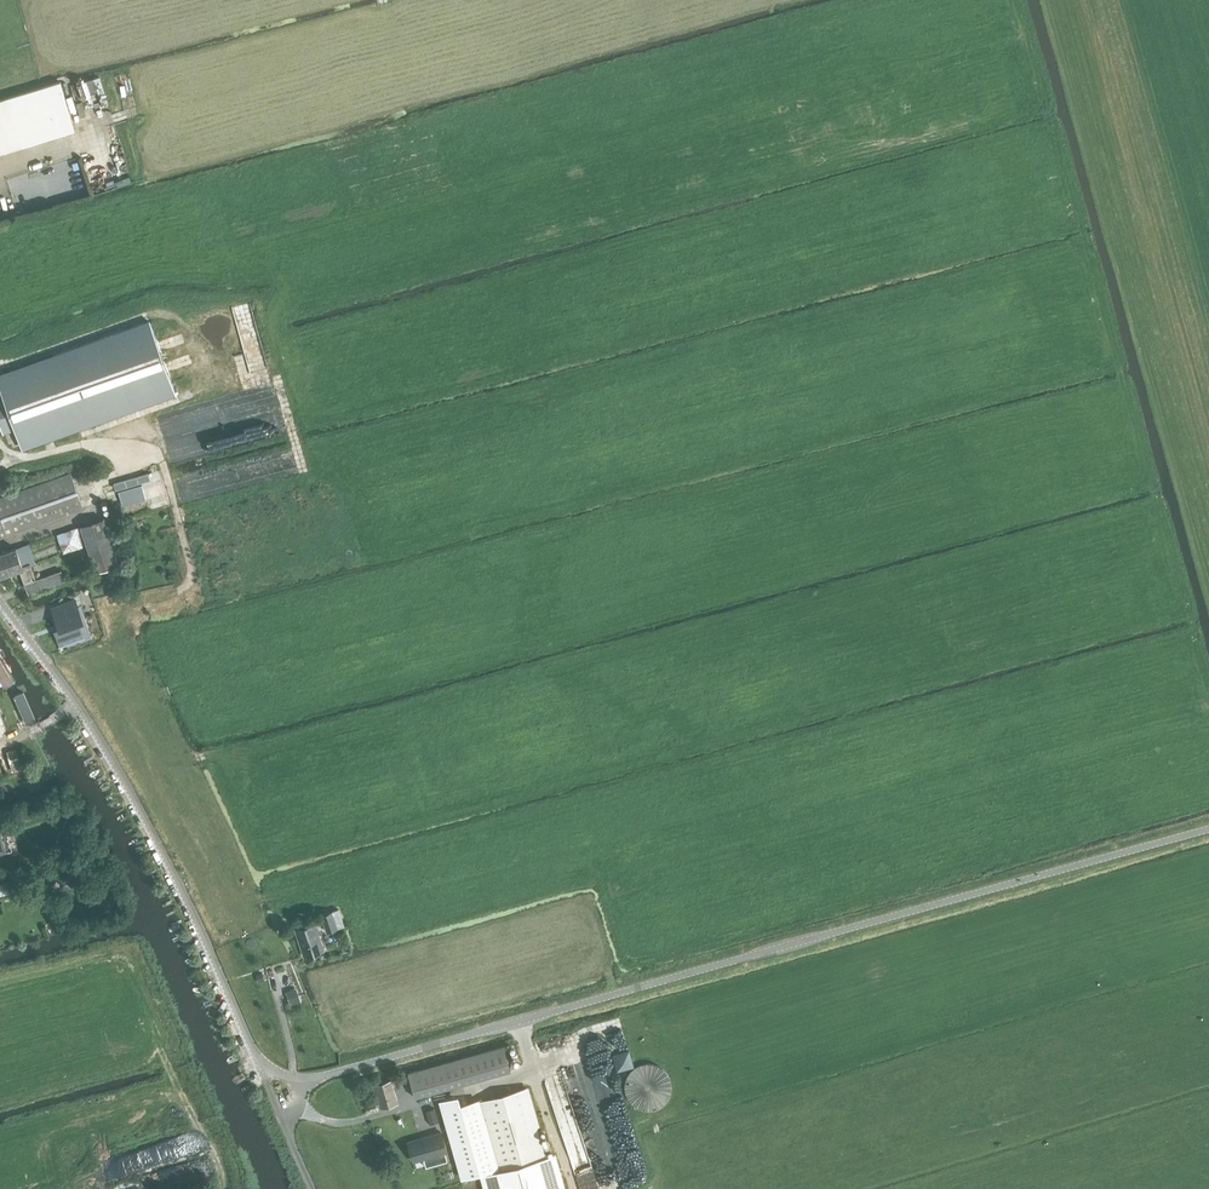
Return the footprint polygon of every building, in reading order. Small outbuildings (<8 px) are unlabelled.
[(74,126),(59,79),(0,98),(0,149),(74,126)] [(176,393),(151,332),(147,321),(117,332),(53,355),(53,357),(0,376),(0,381),(5,396),(0,398),(0,420),(4,431),(16,426),(23,446),(78,426),(79,428),(176,393)] [(84,508),(71,471),(0,497),(0,538),(7,535),(84,508)] [(119,562),(104,517),(80,525),(95,570),(119,562)] [(0,553),(0,573),(1,575),(19,569),(28,594),(65,580),(61,569),(36,578),(31,565),(24,567),(17,547),(0,553)] [(76,598),(52,607),(59,628),(55,630),(59,642),(60,641),(77,635),(79,633),(80,631),(80,628),(78,622),(84,619),(76,598)] [(7,695),(19,688),(0,654),(0,682),(7,695)] [(26,689),(13,695),(25,725),(38,719),(26,689)] [(16,748),(5,752),(11,770),(23,766),(16,748)] [(0,787),(0,794),(11,790),(9,784),(0,787)] [(60,885),(88,877),(86,868),(57,877),(60,885)] [(53,871),(45,874),(48,884),(56,881),(53,871)] [(47,883),(44,875),(34,879),(35,884),(39,885),(47,883)] [(0,883),(0,895),(11,892),(8,881),(0,883)] [(332,910),(321,914),(327,931),(338,927),(332,910)] [(295,928),(305,955),(323,949),(314,922),(295,928)] [(262,972),(256,974),(258,982),(265,980),(262,972)] [(298,994),(288,998),(290,1003),(293,1002),(300,1000),(298,994)] [(503,1045),(408,1072),(415,1096),(510,1070),(503,1045)] [(629,1049),(612,1053),(617,1071),(634,1066),(629,1049)] [(375,1094),(377,1094),(380,1107),(398,1102),(391,1079),(373,1084),(375,1094)] [(500,1169),(545,1156),(525,1087),(480,1100),(500,1169)] [(439,1121),(435,1107),(427,1109),(431,1123),(439,1121)] [(448,1153),(443,1134),(410,1143),(416,1161),(435,1156),(437,1165),(449,1162),(446,1153),(448,1153)] [(485,1188),(565,1188),(555,1153),(545,1156),(500,1169),(480,1174),(485,1188)]
